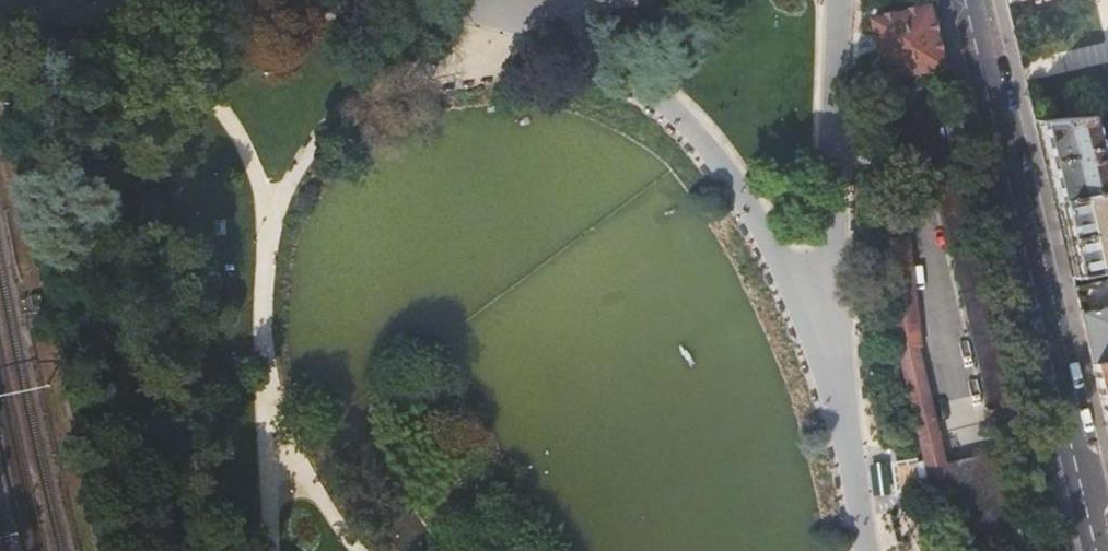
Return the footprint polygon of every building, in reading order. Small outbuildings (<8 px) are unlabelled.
[(875,33),(886,77),(940,64),(926,7),(872,20),(875,33)] [(942,119),(951,154),(967,150),(958,115),(942,119)] [(1054,201),(1107,185),(1090,115),(1035,120),(1043,154),(1054,201)] [(1107,185),(1054,201),(1072,276),(1107,267),(1107,187),(1107,185)] [(897,349),(919,347),(907,237),(885,240),(897,349)] [(1081,313),(1093,363),(1107,360),(1107,305),(1081,313)] [(932,494),(952,489),(946,464),(919,347),(897,349),(932,494)] [(1093,363),(1096,376),(1107,427),(1107,360),(1093,363)] [(946,464),(952,489),(967,550),(1003,550),(1025,546),(1002,451),(946,464)] [(917,465),(896,469),(900,492),(921,488),(917,465)]
